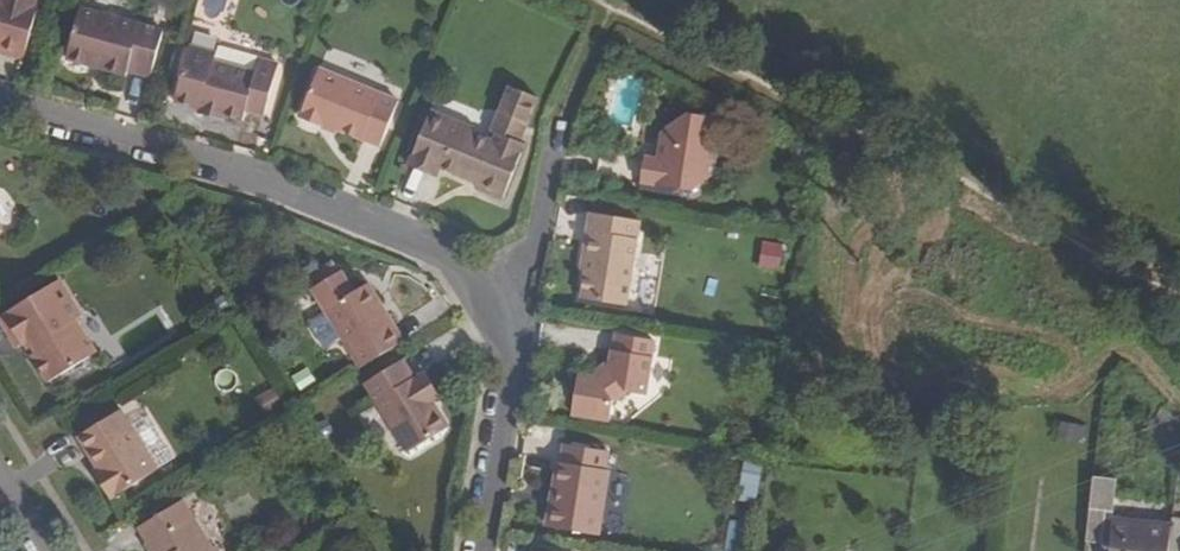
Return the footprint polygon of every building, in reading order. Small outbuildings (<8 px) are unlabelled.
[(23,58),(37,7),(33,6),(34,0),(0,0),(0,51),(23,58)] [(102,64),(101,68),(125,75),(127,70),(149,76),(161,31),(79,8),(66,58),(89,64),(90,61),(102,64)] [(199,110),(223,117),(241,122),(244,111),(263,116),(277,67),(258,61),(253,74),(212,62),(214,54),(188,48),(174,103),(199,110)] [(322,121),(336,128),(378,145),(396,100),(318,68),(299,116),(320,126),(322,121)] [(497,112),(524,122),(533,97),(506,87),(497,112)] [(493,134),(488,132),(472,125),(473,121),(429,105),(406,165),(434,176),(438,167),(474,181),(473,186),(501,197),(522,142),(517,139),(494,131),(493,134)] [(221,122),(223,117),(199,110),(199,115),(221,122)] [(707,173),(713,138),(717,139),(720,116),(683,111),(659,126),(654,155),(640,153),(636,178),(687,187),(707,173)] [(524,122),(497,112),(488,132),(493,134),(494,131),(517,139),(524,122)] [(322,121),(320,126),(334,132),(336,128),(322,121)] [(585,257),(583,266),(580,294),(624,299),(636,215),(586,209),(579,256),(585,257)] [(785,269),(788,243),(766,241),(763,267),(785,269)] [(39,350),(35,353),(51,379),(93,354),(96,342),(79,317),(86,313),(62,276),(1,315),(19,345),(27,341),(32,338),(39,350)] [(408,338),(399,324),(401,322),(376,279),(333,305),(367,363),(408,338)] [(609,368),(598,376),(578,374),(572,410),(610,417),(614,397),(625,390),(637,391),(646,384),(654,338),(617,332),(609,368)] [(27,341),(35,353),(39,350),(32,338),(27,341)] [(435,397),(445,391),(431,370),(424,373),(423,371),(420,373),(410,355),(372,378),(414,446),(454,422),(444,405),(441,407),(435,397)] [(598,376),(609,368),(606,363),(594,370),(598,376)] [(1157,442),(1176,418),(1165,406),(1145,433),(1157,442)] [(105,475),(101,478),(112,496),(161,468),(124,409),(81,435),(100,467),(105,475)] [(595,530),(606,467),(603,467),(606,448),(561,441),(558,459),(555,458),(550,488),(553,488),(547,522),(595,530)] [(748,460),(742,499),(759,501),(765,463),(748,460)] [(105,475),(100,467),(96,470),(101,478),(105,475)] [(1086,541),(1109,543),(1108,550),(1168,550),(1172,526),(1111,520),(1116,478),(1093,475),(1086,541)] [(186,496),(140,524),(150,539),(147,541),(153,550),(219,550),(186,496)] [(1168,550),(1179,550),(1179,516),(1172,515),(1172,526),(1168,550)]
